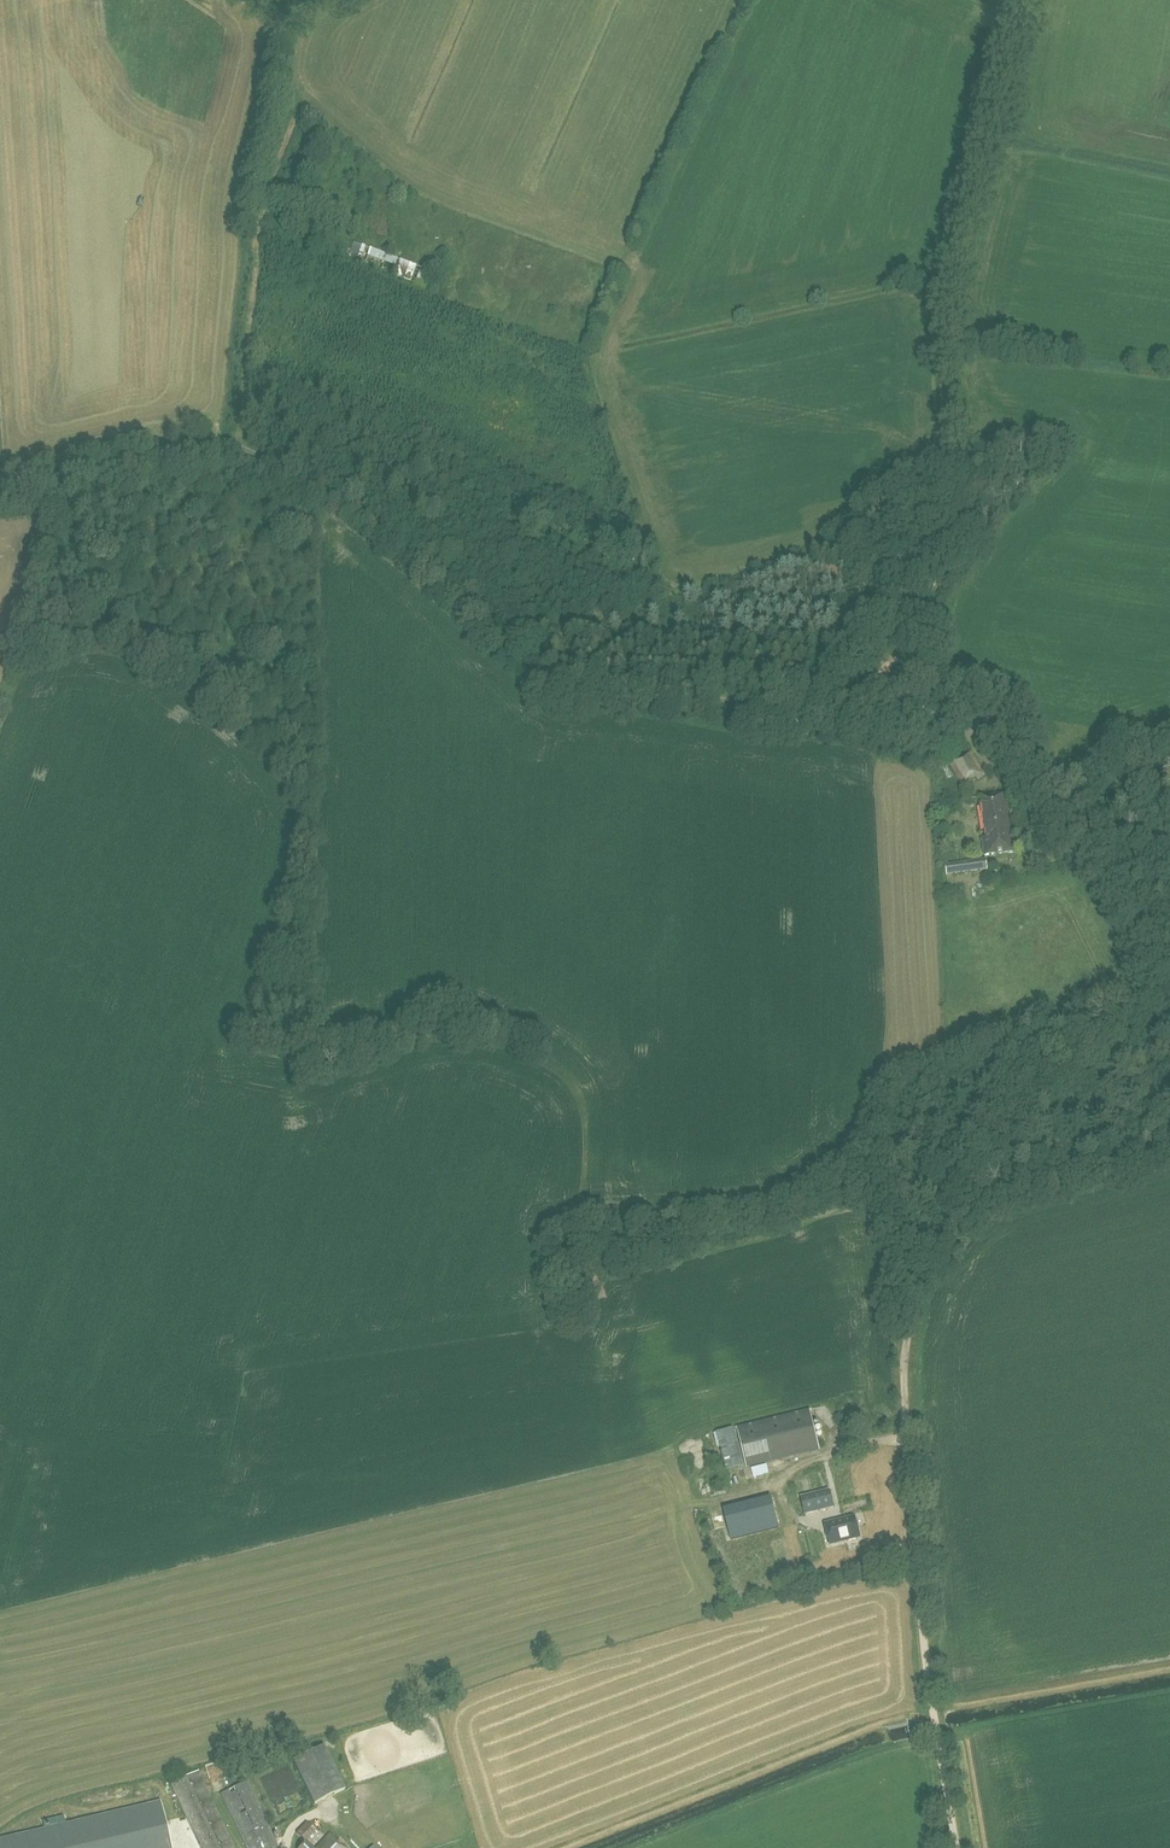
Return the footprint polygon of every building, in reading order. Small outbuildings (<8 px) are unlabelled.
[(949,763),(962,787),(985,776),(972,751),(949,763)] [(1014,853),(1006,794),(983,796),(987,837),(983,838),(985,856),(1014,853)] [(988,869),(987,858),(945,863),(947,878),(952,878),(952,873),(988,869)] [(737,1427),(747,1466),(809,1450),(810,1452),(819,1449),(809,1409),(737,1427)] [(718,1433),(727,1471),(743,1467),(734,1429),(718,1433)] [(804,1514),(834,1507),(829,1488),(800,1496),(804,1514)] [(771,1500),(726,1512),(733,1540),(778,1528),(771,1500)] [(825,1524),(830,1544),(860,1537),(855,1516),(825,1524)] [(292,1761),(314,1804),(344,1789),(323,1746),(292,1761)] [(220,1778),(227,1774),(223,1765),(215,1769),(220,1778)] [(202,1847),(234,1847),(198,1771),(172,1783),(202,1847)] [(246,1847),(274,1847),(278,1846),(246,1781),(220,1794),(246,1847)] [(160,1801),(44,1829),(0,1839),(0,1847),(171,1847),(160,1801)] [(307,1843),(317,1833),(307,1823),(296,1833),(306,1843),(300,1847),(312,1847),(307,1843)] [(329,1834),(316,1847),(344,1847),(329,1834)]
